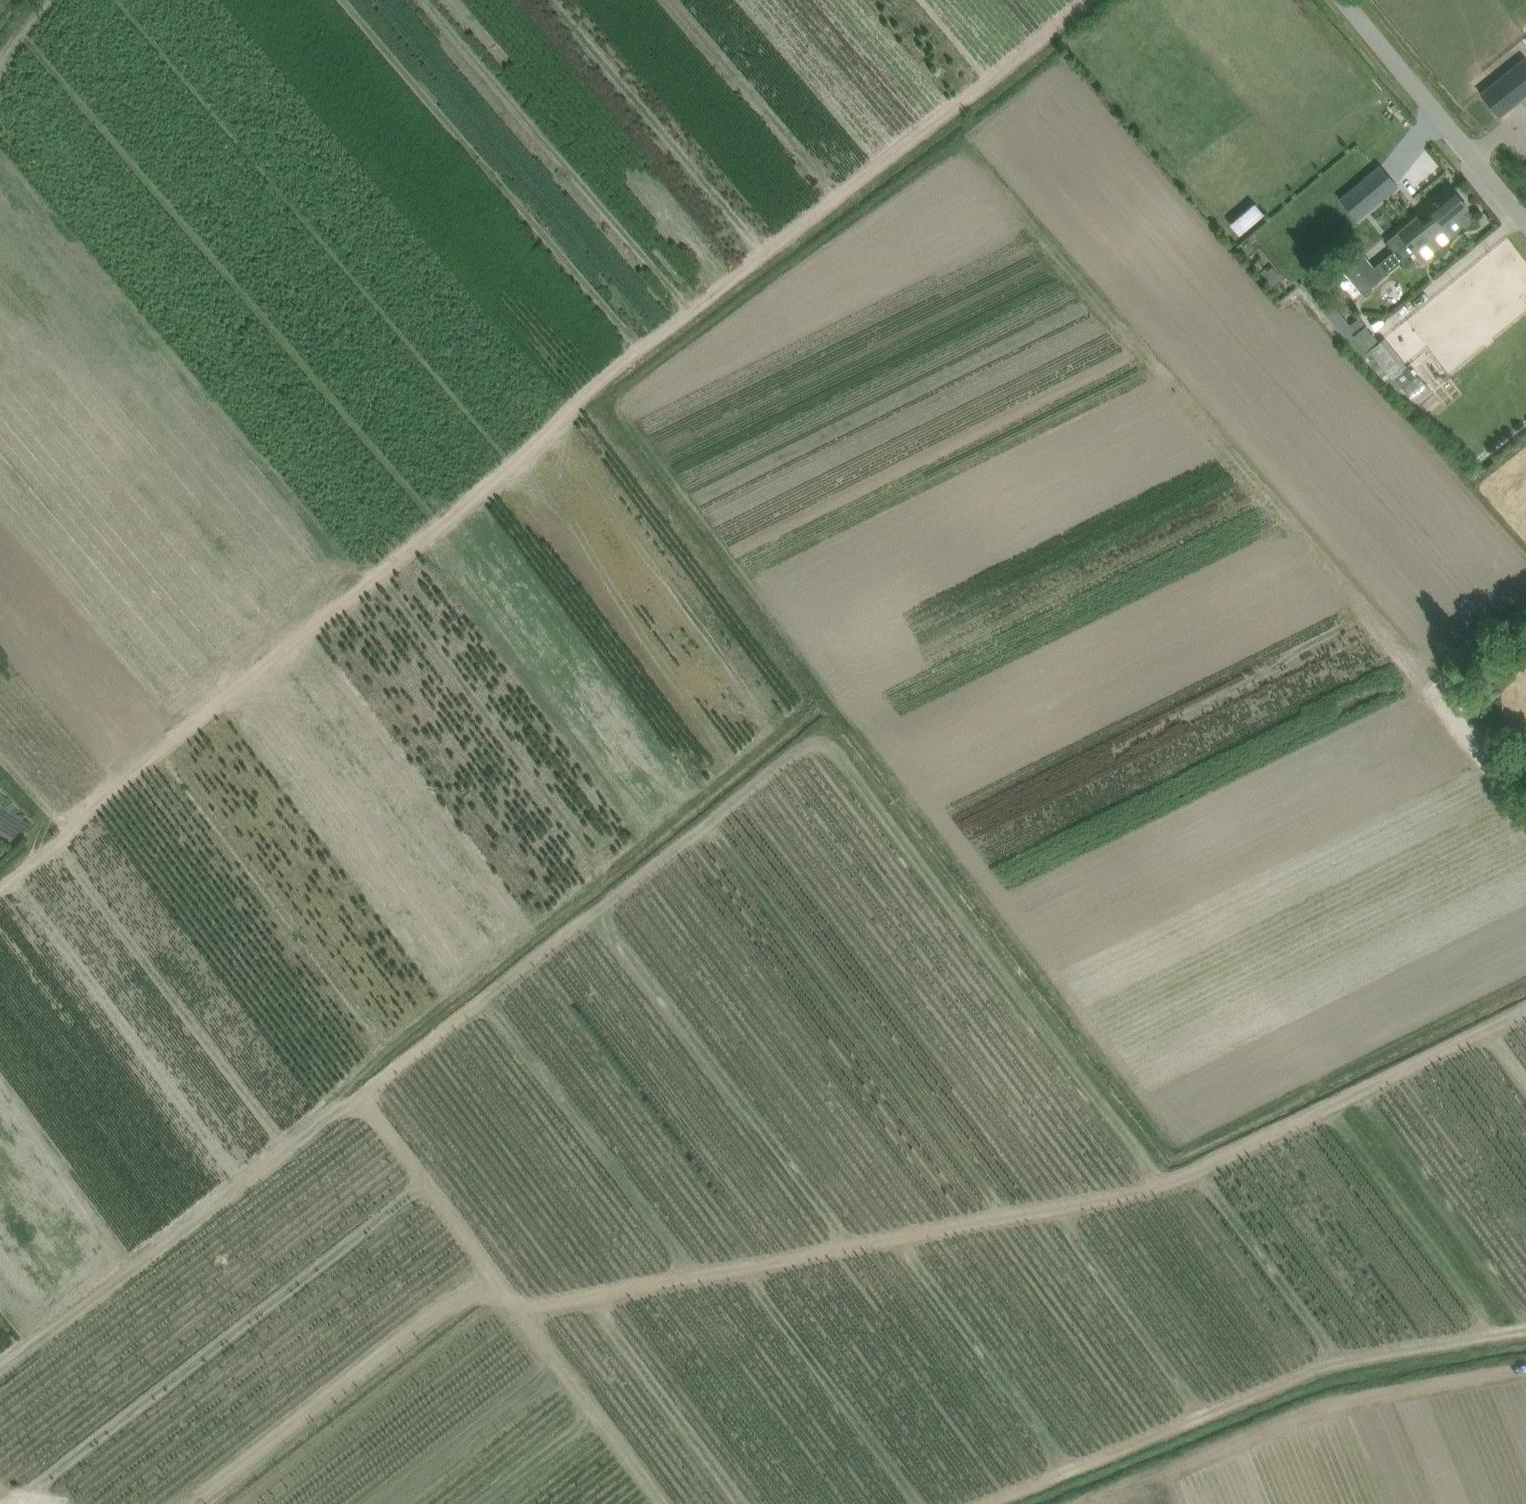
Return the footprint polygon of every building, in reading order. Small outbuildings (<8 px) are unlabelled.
[(1499,116),(1520,99),(1525,106),(1525,59),(1525,58),(1481,93),(1499,116)] [(1393,186),(1378,168),(1341,198),(1357,217),(1393,186)] [(1361,293),(1413,251),(1468,206),(1453,188),(1428,209),(1434,216),(1424,224),(1417,215),(1385,241),(1393,250),(1374,266),(1357,245),(1336,262),(1361,293)] [(1274,264),(1263,273),(1274,287),(1285,278),(1274,264)] [(1349,343),(1358,335),(1333,305),(1321,309),(1349,343)] [(1387,382),(1390,380),(1397,389),(1414,376),(1384,337),(1360,355),(1387,382)]
